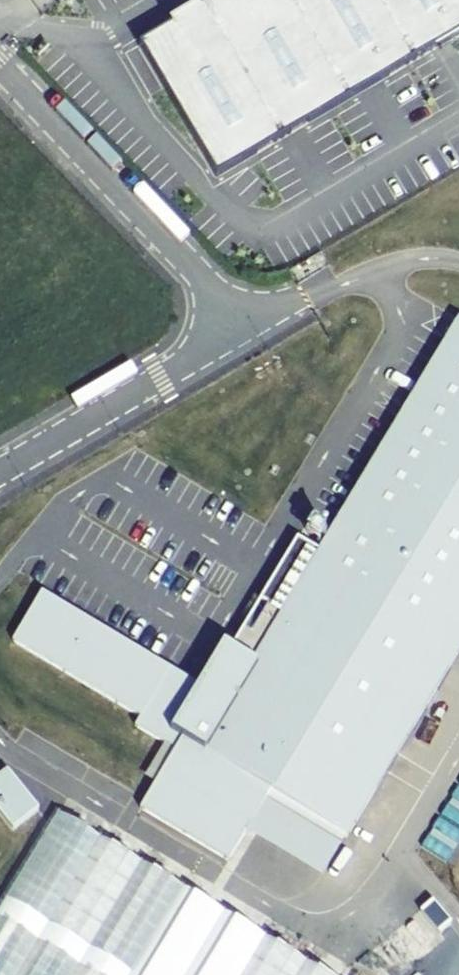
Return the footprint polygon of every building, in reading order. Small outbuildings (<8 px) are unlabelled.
[(139,46),(217,179),(453,39),(458,36),(458,0),(209,0),(168,24),(171,28),(139,46)] [(42,593),(12,641),(139,719),(134,728),(174,752),(138,810),(226,864),(243,835),(268,795),(347,839),(458,652),(458,321),(320,553),(298,540),(261,602),(276,611),(229,689),(214,680),(207,693),(42,593)] [(261,602),(214,680),(229,689),(276,611),(261,602)] [(0,777),(0,814),(13,830),(38,811),(8,771),(0,777)] [(268,795),(243,835),(324,880),(347,839),(268,795)] [(0,912),(0,974),(325,974),(59,815),(0,912)] [(432,901),(420,912),(439,935),(452,924),(432,901)]
